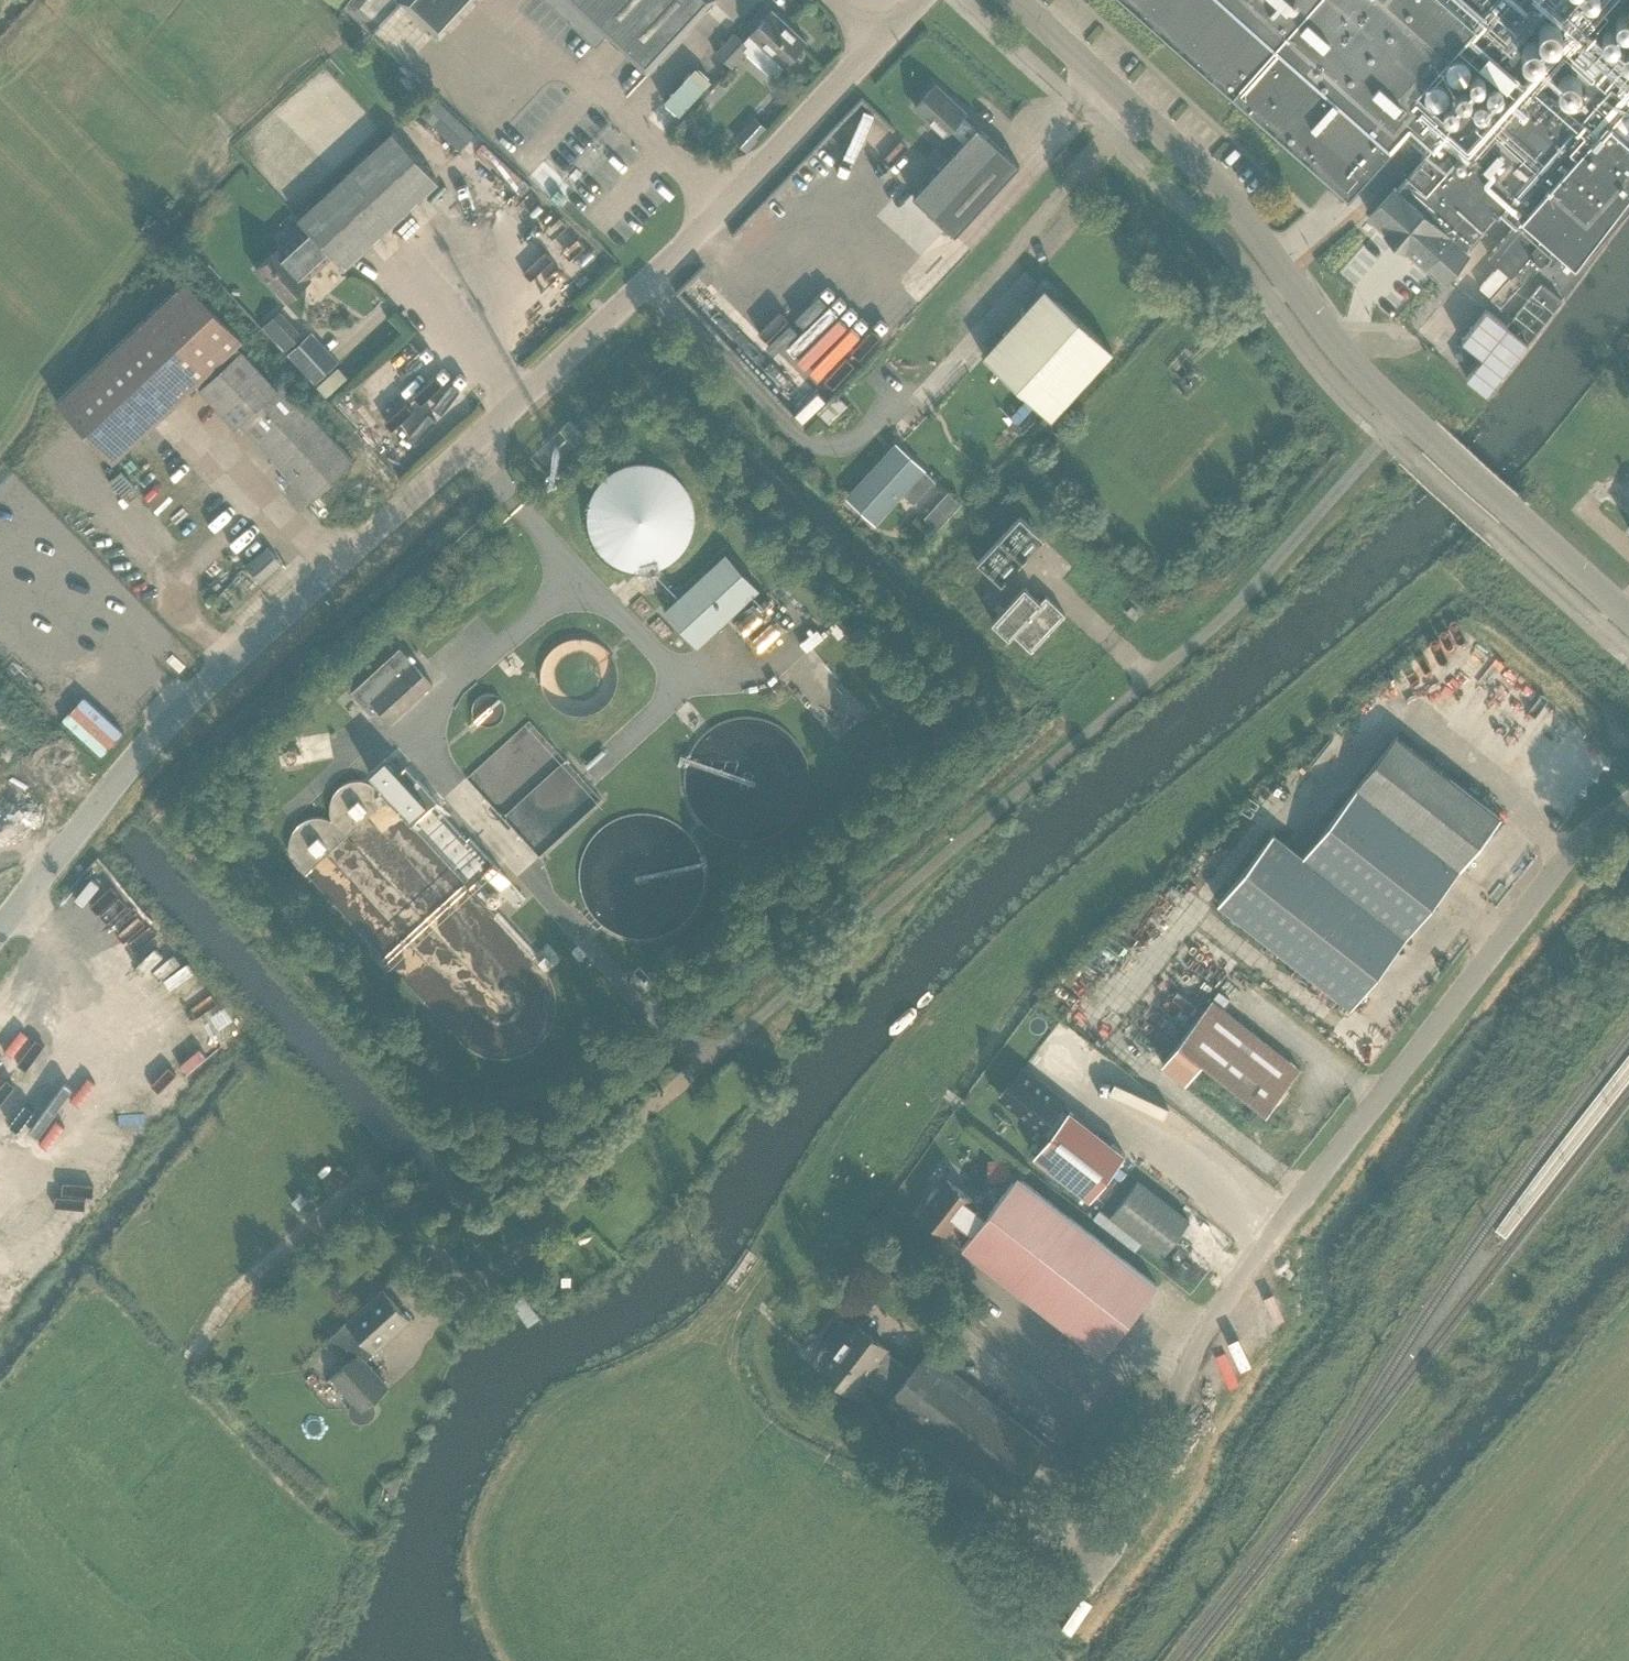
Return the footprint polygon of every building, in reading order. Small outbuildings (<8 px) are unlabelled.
[(405,2),(440,34),(472,0),(406,0),(405,2)] [(597,47),(611,31),(629,47),(627,50),(647,69),(712,0),(546,0),(597,47)] [(1316,168),(1315,169),(1317,171),(1318,169),(1333,182),(1332,184),(1333,185),(1335,184),(1349,196),(1407,130),(1428,149),(1406,174),(1405,173),(1372,210),(1369,213),(1371,214),(1389,230),(1386,233),(1404,249),(1407,246),(1426,263),(1426,262),(1428,264),(1427,269),(1438,278),(1443,276),(1446,278),(1470,251),(1467,247),(1499,210),(1515,224),(1489,254),(1500,264),(1480,287),(1501,305),(1525,279),(1546,255),(1551,259),(1560,250),(1564,254),(1618,194),(1575,157),(1589,142),(1628,177),(1628,96),(1619,108),(1602,94),(1622,71),(1616,66),(1624,56),(1626,57),(1627,57),(1628,57),(1628,9),(1628,8),(1627,8),(1625,7),(1624,7),(1622,7),(1621,8),(1620,8),(1619,9),(1618,9),(1617,11),(1616,12),(1616,13),(1615,15),(1615,16),(1615,18),(1615,19),(1616,21),(1617,22),(1618,23),(1619,24),(1620,25),(1619,27),(1618,26),(1617,24),(1616,24),(1615,23),(1614,23),(1613,23),(1611,22),(1610,23),(1608,23),(1607,23),(1605,24),(1604,25),(1603,27),(1603,28),(1602,29),(1602,30),(1602,32),(1602,34),(1582,36),(1572,28),(1592,6),(1608,19),(1625,0),(1128,0),(1316,168)] [(808,41),(772,9),(749,34),(786,67),(808,41)] [(748,51),(731,35),(715,51),(731,68),(748,51)] [(697,67),(691,73),(664,102),(680,116),(712,81),(697,67)] [(956,235),(1020,165),(978,126),(976,128),(962,115),(965,112),(935,85),(915,106),(945,134),(950,129),(964,141),(913,196),(956,235)] [(461,155),(477,138),(440,104),(424,121),(461,155)] [(759,138),(748,128),(735,141),(746,151),(759,138)] [(310,277),(333,255),(345,268),(439,182),(392,131),(299,217),(306,226),(283,247),(281,245),(256,269),(275,289),(276,287),(287,299),(311,278),(310,277)] [(243,340),(230,326),(186,279),(57,401),(114,462),(198,382),(201,386),(200,388),(235,427),(240,422),(311,500),(354,461),(283,383),(278,388),(242,349),(241,350),(237,346),(243,340)] [(1045,287),(1010,326),(983,355),(1051,416),(1112,349),(1045,287)] [(739,350),(758,329),(721,294),(701,316),(739,350)] [(302,334),(280,310),(263,327),(285,350),(302,334)] [(308,335),(288,354),(316,383),(335,365),(308,335)] [(788,365),(769,382),(796,411),(815,393),(788,365)] [(348,376),(338,366),(317,385),(326,396),(348,376)] [(575,445),(585,436),(570,420),(560,429),(575,445)] [(577,448),(558,427),(537,446),(556,467),(577,448)] [(854,501),(874,520),(901,491),(914,503),(935,480),(900,447),(889,459),(887,458),(872,474),(876,478),(854,501)] [(651,464),(641,463),(632,464),(623,467),(614,471),(607,476),(600,483),(594,490),(590,499),(588,508),(587,517),(588,527),(590,536),(594,545),(600,552),(607,559),(614,564),(623,568),(632,571),(641,572),(651,571),(660,568),(668,564),(676,559),(683,552),(688,545),(692,536),(695,527),(696,517),(695,508),(692,499),(688,490),(683,483),(676,476),(668,471),(660,467),(651,464)] [(208,480),(196,485),(202,499),(214,494),(208,480)] [(995,523),(999,554),(996,554),(996,560),(982,562),(985,584),(999,582),(998,574),(1013,572),(1012,560),(1026,558),(1025,554),(1034,553),(1030,519),(995,523)] [(282,563),(267,546),(246,564),(261,582),(282,563)] [(758,588),(725,552),(662,610),(696,646),(758,588)] [(1031,650),(1065,613),(1046,595),(1040,601),(1024,586),(992,621),(1009,636),(1013,632),(1031,650)] [(820,657),(837,646),(831,635),(814,646),(820,657)] [(433,684),(413,661),(397,676),(385,662),(353,692),(370,711),(378,711),(380,709),(391,722),(433,684)] [(1350,1007),(1501,817),(1397,735),(1356,787),(1357,788),(1329,822),(1302,856),(1272,833),(1217,903),(1350,1007)] [(1186,1082),(1202,1061),(1266,1112),(1300,1069),(1212,999),(1162,1063),(1186,1082)] [(1023,1067),(999,1097),(1048,1135),(1067,1111),(1059,1105),(1060,1103),(1052,1097),(1055,1093),(1023,1067)] [(0,1107),(0,1187),(39,1138),(0,1107)] [(1074,1186),(1090,1199),(1092,1197),(1125,1154),(1068,1110),(1067,1111),(1048,1135),(1033,1155),(1074,1186)] [(1009,1178),(1008,1159),(986,1160),(987,1180),(1009,1178)] [(987,1214),(971,1235),(962,1246),(1102,1355),(1157,1284),(1017,1175),(987,1214)] [(971,1235),(987,1214),(971,1201),(972,1199),(947,1179),(940,1188),(938,1186),(933,1189),(929,1193),(926,1197),(925,1203),(927,1204),(920,1213),(945,1233),(954,1222),(971,1235)] [(1190,1221),(1137,1180),(1110,1215),(1162,1256),(1190,1221)] [(1090,1199),(1074,1186),(1066,1197),(1083,1211),(1093,1198),(1092,1197),(1090,1199)] [(329,1338),(349,1361),(328,1381),(328,1382),(334,1377),(354,1400),(352,1402),(350,1408),(351,1415),(356,1419),(362,1422),(368,1420),(373,1416),(375,1410),(374,1403),(371,1401),(387,1387),(364,1361),(410,1320),(383,1290),(329,1338)] [(856,1324),(835,1351),(831,1348),(826,1347),(821,1349),(818,1353),(817,1359),(819,1363),(823,1366),(821,1369),(851,1392),(862,1377),(890,1399),(886,1403),(900,1414),(900,1415),(898,1417),(898,1418),(897,1420),(897,1422),(897,1423),(897,1425),(897,1427),(897,1428),(897,1430),(898,1432),(899,1434),(901,1436),(902,1438),(903,1439),(904,1439),(915,1425),(1008,1498),(1049,1446),(927,1351),(912,1370),(884,1349),(886,1347),(856,1324)]
